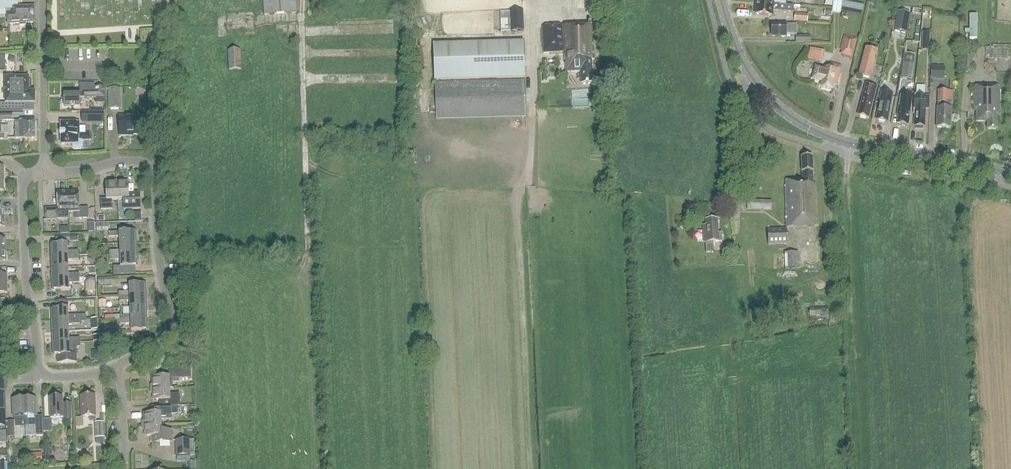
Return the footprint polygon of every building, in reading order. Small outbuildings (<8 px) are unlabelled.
[(7,9),(8,24),(20,23),(20,25),(26,24),(26,23),(34,22),(33,7),(17,8),(17,3),(21,3),(21,0),(0,0),(0,9),(7,9)] [(295,0),(263,0),(264,15),(296,13),(295,0)] [(843,0),(842,0),(841,6),(862,10),(864,4),(843,0)] [(786,5),(756,3),(755,15),(772,16),(772,11),(793,13),(793,6),(786,5)] [(523,30),(522,11),(511,11),(512,31),(515,31),(523,30)] [(898,11),(894,30),(906,33),(910,13),(898,11)] [(564,52),(565,72),(581,71),(582,85),(593,84),(591,60),(594,60),(592,24),(542,27),(544,53),(564,52)] [(796,34),(797,25),(772,24),(771,36),(786,36),(786,34),(796,34)] [(922,32),(922,50),(929,50),(930,32),(922,32)] [(852,57),(856,39),(844,36),(840,49),(844,50),(843,55),(852,57)] [(434,80),(525,77),(523,41),(433,44),(434,80)] [(808,59),(823,63),(826,51),(811,47),(808,59)] [(870,79),(878,51),(866,48),(859,76),(870,79)] [(241,69),(240,50),(228,50),(229,70),(241,69)] [(972,57),(961,57),(961,64),(961,74),(972,74),(972,57)] [(13,70),(24,69),(23,58),(12,58),(13,70)] [(903,63),(901,79),(911,81),(913,65),(903,63)] [(821,87),(832,89),(833,84),(836,85),(840,71),(841,66),(831,64),(830,69),(825,68),(825,69),(815,66),(812,79),(822,81),(821,87)] [(944,67),(932,66),(932,76),(944,77),(944,67)] [(35,92),(29,92),(29,77),(5,77),(5,104),(0,104),(0,113),(23,113),(23,111),(34,111),(34,104),(35,104),(35,92)] [(526,116),(525,80),(435,83),(436,119),(526,116)] [(78,84),(78,94),(64,94),(64,107),(79,107),(79,98),(104,98),(104,88),(93,88),(93,84),(78,84)] [(861,109),(860,116),(868,119),(872,101),(873,102),(877,86),(874,86),(866,84),(860,108),(861,109)] [(1000,117),(1001,86),(974,86),(974,111),(976,111),(976,122),(987,122),(987,130),(997,130),(997,117),(1000,117)] [(120,89),(109,89),(109,108),(120,108),(120,89)] [(954,91),(938,91),(937,127),(950,128),(951,108),(951,103),(953,103),(954,91)] [(877,121),(887,122),(888,114),(889,114),(893,94),(881,92),(878,112),(879,112),(877,121)] [(604,108),(603,93),(595,93),(596,108),(604,108)] [(897,123),(897,124),(908,125),(912,97),(903,95),(901,95),(899,106),(898,106),(897,115),(898,115),(897,123)] [(923,126),(924,126),(925,109),(930,109),(930,96),(915,95),(914,114),(915,114),(915,126),(916,126),(916,129),(923,129),(923,126)] [(82,112),(82,122),(96,122),(96,112),(82,112)] [(131,118),(131,116),(119,116),(119,135),(128,135),(128,134),(141,134),(141,118),(131,118)] [(15,139),(35,139),(35,121),(15,121),(15,127),(15,139)] [(79,122),(60,122),(61,144),(73,144),(72,147),(74,149),(81,148),(83,146),(83,140),(90,140),(89,134),(79,134),(79,122)] [(812,157),(801,157),(802,180),(785,180),(787,227),(817,226),(816,184),(813,184),(812,157)] [(118,200),(117,180),(113,181),(113,183),(106,183),(107,199),(100,199),(101,210),(112,210),(112,200),(118,200)] [(121,180),(117,180),(118,200),(123,200),(124,209),(140,209),(140,193),(129,194),(128,182),(121,182),(121,180)] [(69,219),(69,212),(68,192),(57,192),(58,209),(46,210),(47,220),(69,219)] [(68,192),(69,212),(75,211),(76,219),(90,218),(89,208),(80,208),(79,192),(68,192)] [(772,211),(773,201),(748,200),(748,209),(772,211)] [(718,220),(706,220),(706,226),(703,226),(703,243),(706,243),(707,253),(714,252),(713,242),(722,242),(722,233),(718,233),(718,220)] [(787,244),(786,230),(768,231),(768,245),(787,244)] [(119,237),(119,244),(137,243),(136,232),(108,233),(109,237),(119,237)] [(109,252),(109,256),(137,254),(137,243),(119,244),(119,251),(109,252)] [(51,245),(52,256),(79,256),(78,251),(68,251),(68,244),(51,245)] [(799,269),(799,253),(785,254),(785,269),(799,269)] [(137,254),(109,256),(109,261),(120,261),(120,268),(137,267),(137,254)] [(79,256),(52,256),(52,268),(69,267),(69,261),(79,260),(79,256)] [(69,267),(52,268),(53,279),(80,279),(80,274),(69,274),(69,267)] [(80,279),(53,279),(53,291),(70,290),(70,284),(80,283),(80,279)] [(95,292),(94,281),(85,281),(85,292),(95,292)] [(119,292),(119,297),(147,296),(146,284),(129,284),(129,292),(119,292)] [(147,296),(119,297),(119,301),(130,301),(130,308),(147,307),(147,296)] [(107,308),(106,300),(98,300),(99,309),(107,308)] [(79,320),(86,320),(86,315),(69,315),(68,301),(56,302),(56,309),(51,309),(52,321),(79,320)] [(120,315),(120,320),(147,319),(147,307),(130,308),(130,315),(120,315)] [(828,320),(828,307),(809,308),(810,321),(828,320)] [(148,330),(147,319),(120,320),(120,324),(131,324),(131,331),(148,330)] [(79,320),(52,321),(52,332),(69,332),(69,325),(80,325),(79,320)] [(69,332),(52,332),(53,343),(80,343),(80,338),(70,339),(69,332)] [(80,348),(80,343),(53,343),(53,356),(57,356),(58,364),(77,363),(77,354),(70,355),(70,348),(80,348)] [(150,388),(150,389),(170,388),(172,388),(172,383),(179,382),(179,378),(191,378),(190,366),(178,366),(179,369),(169,369),(169,377),(152,378),(152,385),(150,385),(150,388)] [(170,388),(150,389),(150,393),(152,393),(153,400),(169,399),(169,406),(178,406),(180,406),(179,394),(170,394),(170,388)] [(96,417),(95,396),(80,396),(81,417),(89,417),(96,417)] [(72,420),(71,404),(63,404),(62,397),(63,397),(49,398),(50,417),(50,418),(64,417),(64,420),(72,420)] [(36,416),(35,398),(24,399),(25,426),(26,436),(44,436),(43,420),(36,420),(36,419),(34,419),(34,416),(36,416)] [(15,427),(25,426),(24,399),(13,399),(14,417),(15,427)] [(142,421),(142,425),(161,425),(161,419),(171,419),(170,414),(178,414),(178,406),(169,406),(159,407),(159,414),(143,414),(144,421),(142,421)] [(104,437),(104,422),(96,423),(96,438),(104,437)] [(144,436),(150,436),(150,443),(172,442),(171,430),(161,430),(161,425),(142,425),(142,429),(144,429),(144,436)] [(176,440),(177,456),(189,456),(189,440),(176,440)] [(42,464),(41,453),(29,453),(29,464),(42,464)]
